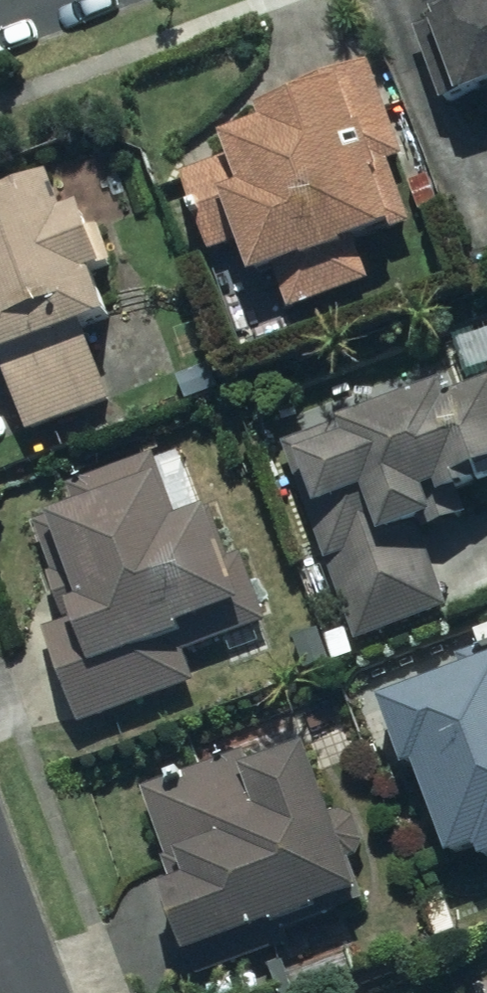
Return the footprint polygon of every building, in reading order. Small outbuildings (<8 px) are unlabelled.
[(426,23),(453,95),(486,82),(486,0),(426,23)] [(290,263),(314,327),(387,300),(367,245),(405,231),(383,170),(408,160),(371,62),(214,120),(227,157),(188,171),(220,256),(247,245),(258,274),(290,263)] [(31,432),(121,398),(93,322),(116,313),(99,268),(114,262),(92,202),(73,209),(59,172),(0,194),(0,356),(3,355),(31,432)] [(287,442),(359,640),(456,605),(426,520),(453,511),(445,490),(486,475),(486,370),(287,442)] [(46,624),(79,723),(200,683),(183,633),(251,611),(218,509),(185,520),(168,467),(38,510),(72,615),(46,624)] [(378,695),(404,760),(420,754),(464,862),(486,853),(486,652),(378,695)] [(196,950),(200,948),(370,892),(319,738),(145,796),(196,950)]
